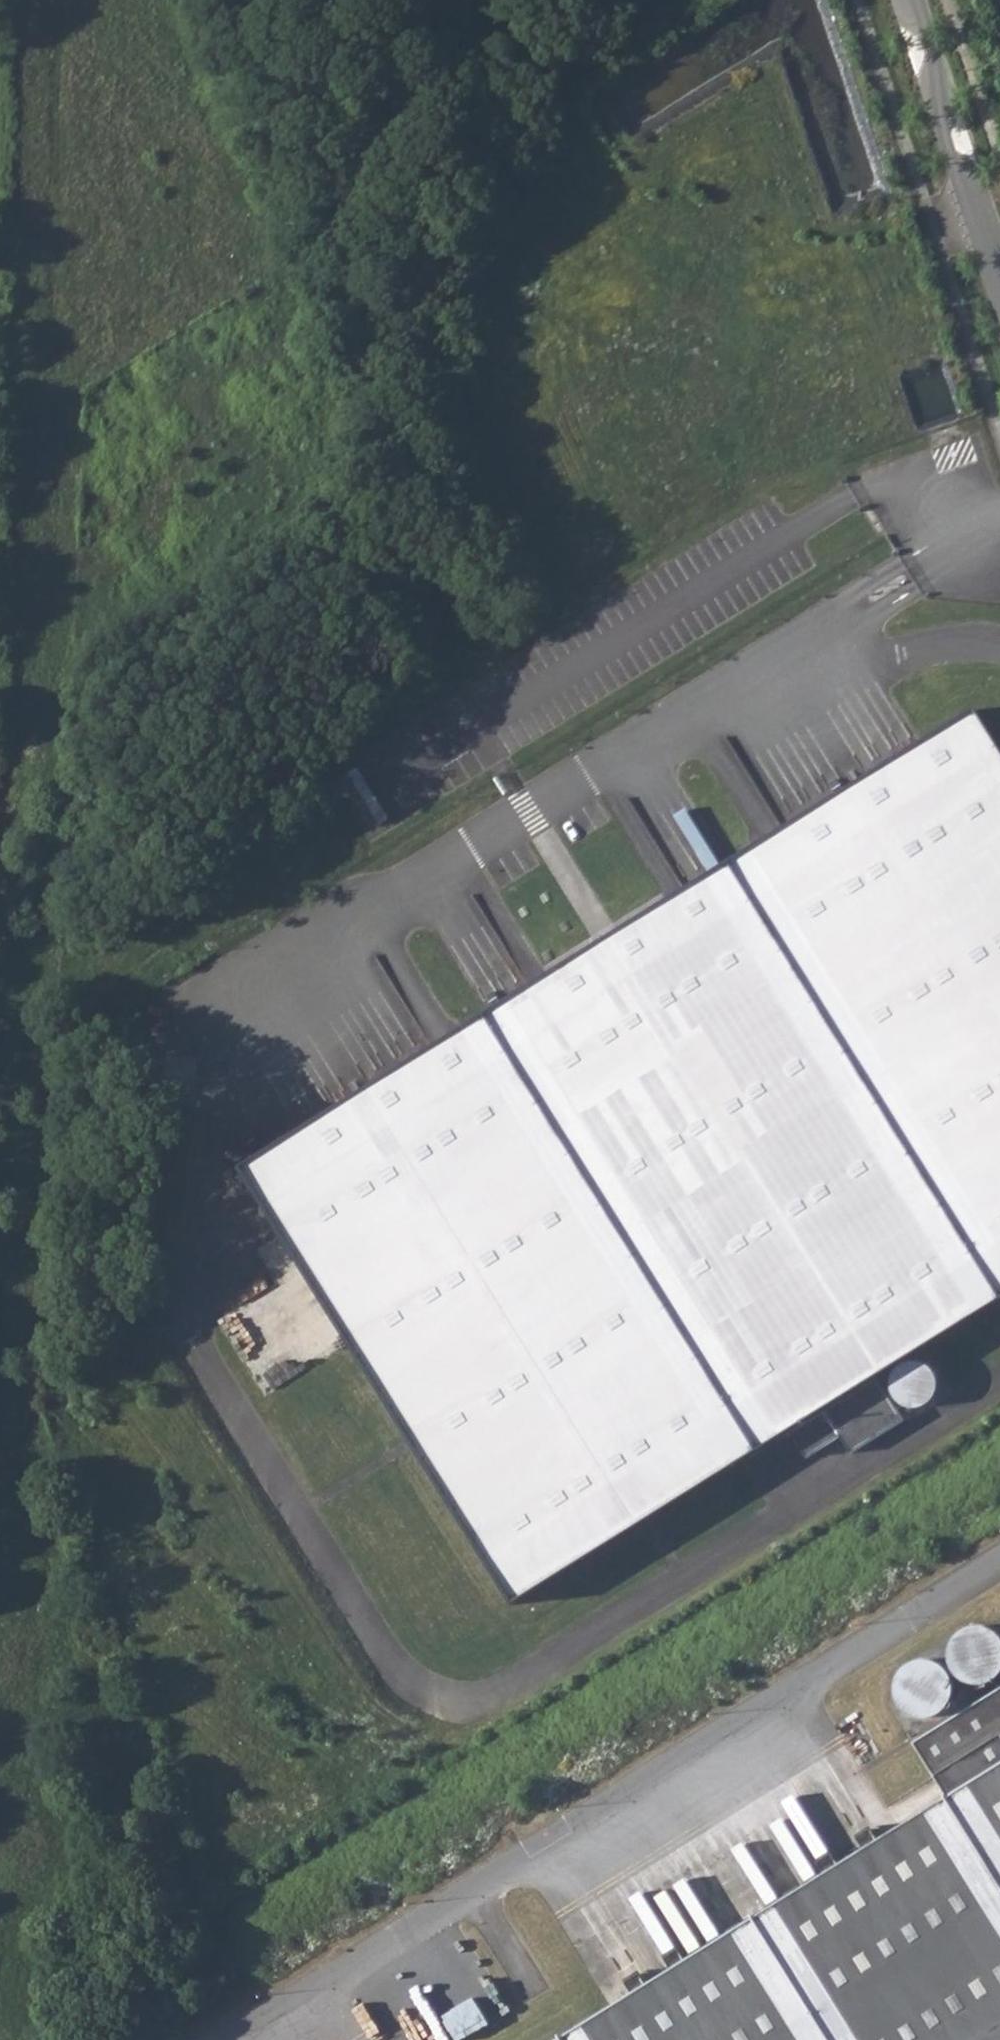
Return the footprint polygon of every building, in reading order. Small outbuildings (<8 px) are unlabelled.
[(513,1604),(791,1430),(807,1456),(841,1434),(851,1452),(904,1419),(878,1376),(999,1300),(999,748),(976,710),(611,938),(242,1168),(513,1604)] [(922,1410),(943,1375),(911,1357),(890,1391),(922,1410)] [(560,2039),(999,2039),(999,1688),(913,1743),(948,1798),(560,2039)] [(453,2039),(460,2039),(514,2013),(495,1975),(465,1990),(450,1960),(421,1975),(453,2039)]
